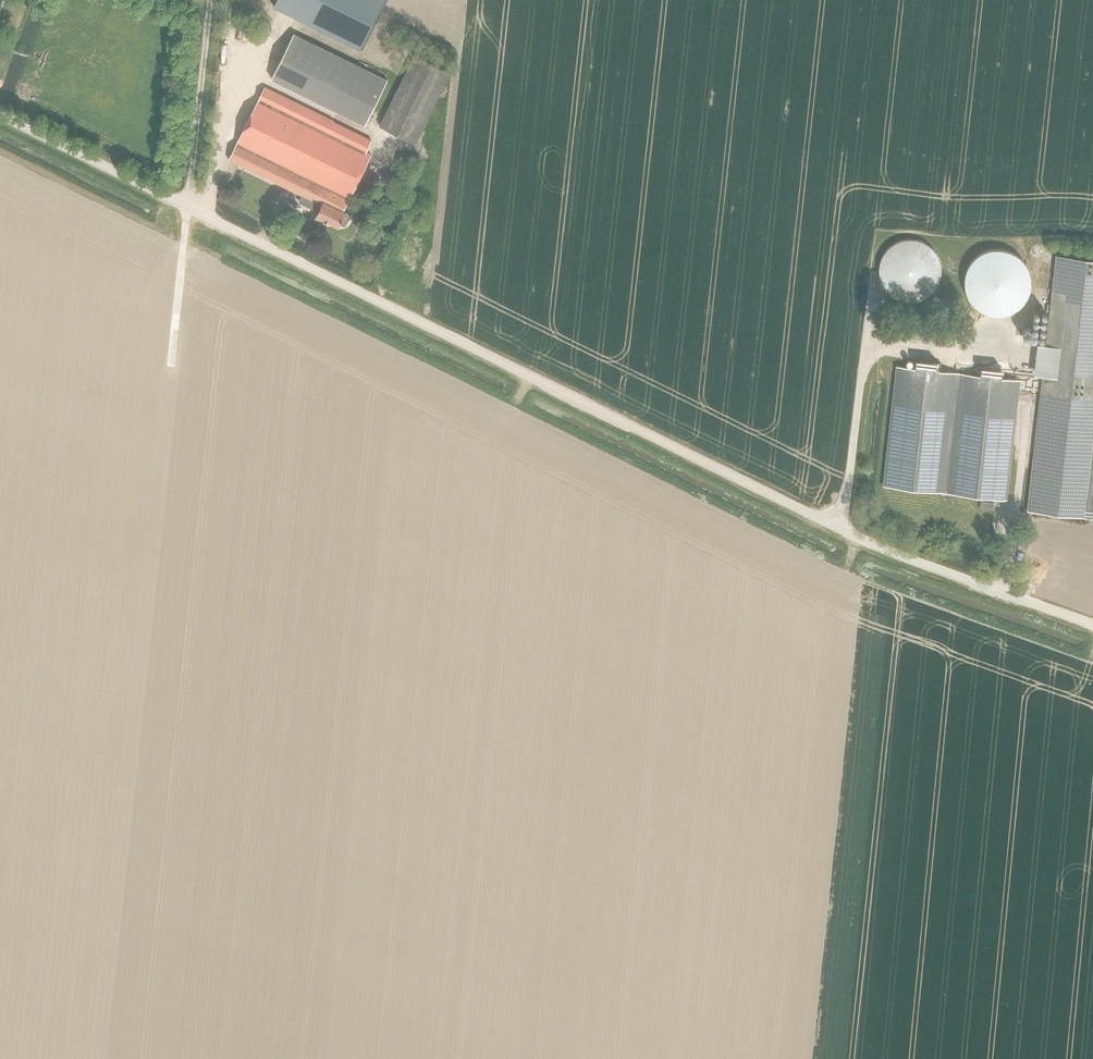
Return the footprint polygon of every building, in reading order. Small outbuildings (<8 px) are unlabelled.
[(275,17),(362,60),(389,3),(384,0),(283,0),(275,17)] [(271,80),(365,125),(387,79),(294,34),(271,80)] [(415,143),(450,73),(414,55),(380,126),(415,143)] [(315,218),(322,222),(329,225),(330,223),(339,227),(340,224),(345,227),(351,215),(344,211),(371,155),(366,152),(372,141),(333,122),(333,121),(264,87),(229,159),(321,205),(315,218)] [(911,237),(906,238),(904,238),(901,239),(899,240),(896,241),(894,242),(892,243),(889,245),(888,247),(886,248),(885,250),(883,252),(881,256),(880,258),(879,260),(878,263),(878,267),(878,271),(878,272),(878,276),(878,278),(880,282),(881,286),(882,288),(884,290),(885,292),(886,293),(888,295),(890,297),(893,299),(895,300),(897,301),(899,302),(902,303),(904,303),(908,304),(911,304),(914,304),(917,303),(921,303),(923,302),(926,300),(929,299),(931,298),(932,296),(935,294),(936,292),(938,291),(939,288),(941,285),(942,283),(943,281),(943,279),(944,277),(944,273),(944,270),(944,267),(944,265),(943,263),(942,259),(941,256),(939,254),(938,251),(937,250),(935,248),(933,246),(932,245),(931,244),(929,243),(926,241),(924,240),(921,239),(919,238),(917,238),(913,237),(911,237)] [(964,281),(964,283),(964,284),(964,286),(964,288),(965,290),(965,292),(966,294),(966,296),(967,298),(968,300),(970,301),(971,303),(972,305),(974,307),(976,308),(977,310),(979,311),(981,312),(983,313),(986,314),(988,315),(990,315),(992,316),(994,316),(997,316),(999,316),(1001,316),(1003,315),(1005,315),(1007,315),(1009,314),(1010,313),(1012,312),(1014,312),(1015,311),(1017,310),(1018,308),(1020,307),(1021,306),(1022,304),(1024,303),(1025,301),(1026,299),(1027,297),(1028,295),(1029,293),(1029,291),(1030,289),(1030,286),(1030,284),(1030,282),(1030,279),(1030,277),(1029,275),(1029,273),(1028,270),(1027,268),(1026,266),(1025,265),(1024,263),(1022,261),(1021,260),(1020,258),(1018,257),(1017,256),(1015,255),(1014,254),(1011,252),(1009,252),(1007,251),(1005,250),(1003,250),(1001,250),(999,249),(997,249),(995,250),(992,250),(990,250),(988,251),(986,251),(984,252),(981,253),(979,254),(977,256),(976,257),(974,259),(972,260),(971,262),(970,264),(968,266),(967,268),(966,270),(966,272),(965,273),(965,275),(964,277),(964,279),(964,281)] [(1056,257),(1047,347),(1039,347),(1036,373),(1044,374),(1031,513),(1092,519),(1092,261),(1056,257)] [(1031,336),(1039,337),(1041,328),(1034,326),(1031,336)] [(895,368),(882,487),(1007,500),(1020,381),(895,368)]
